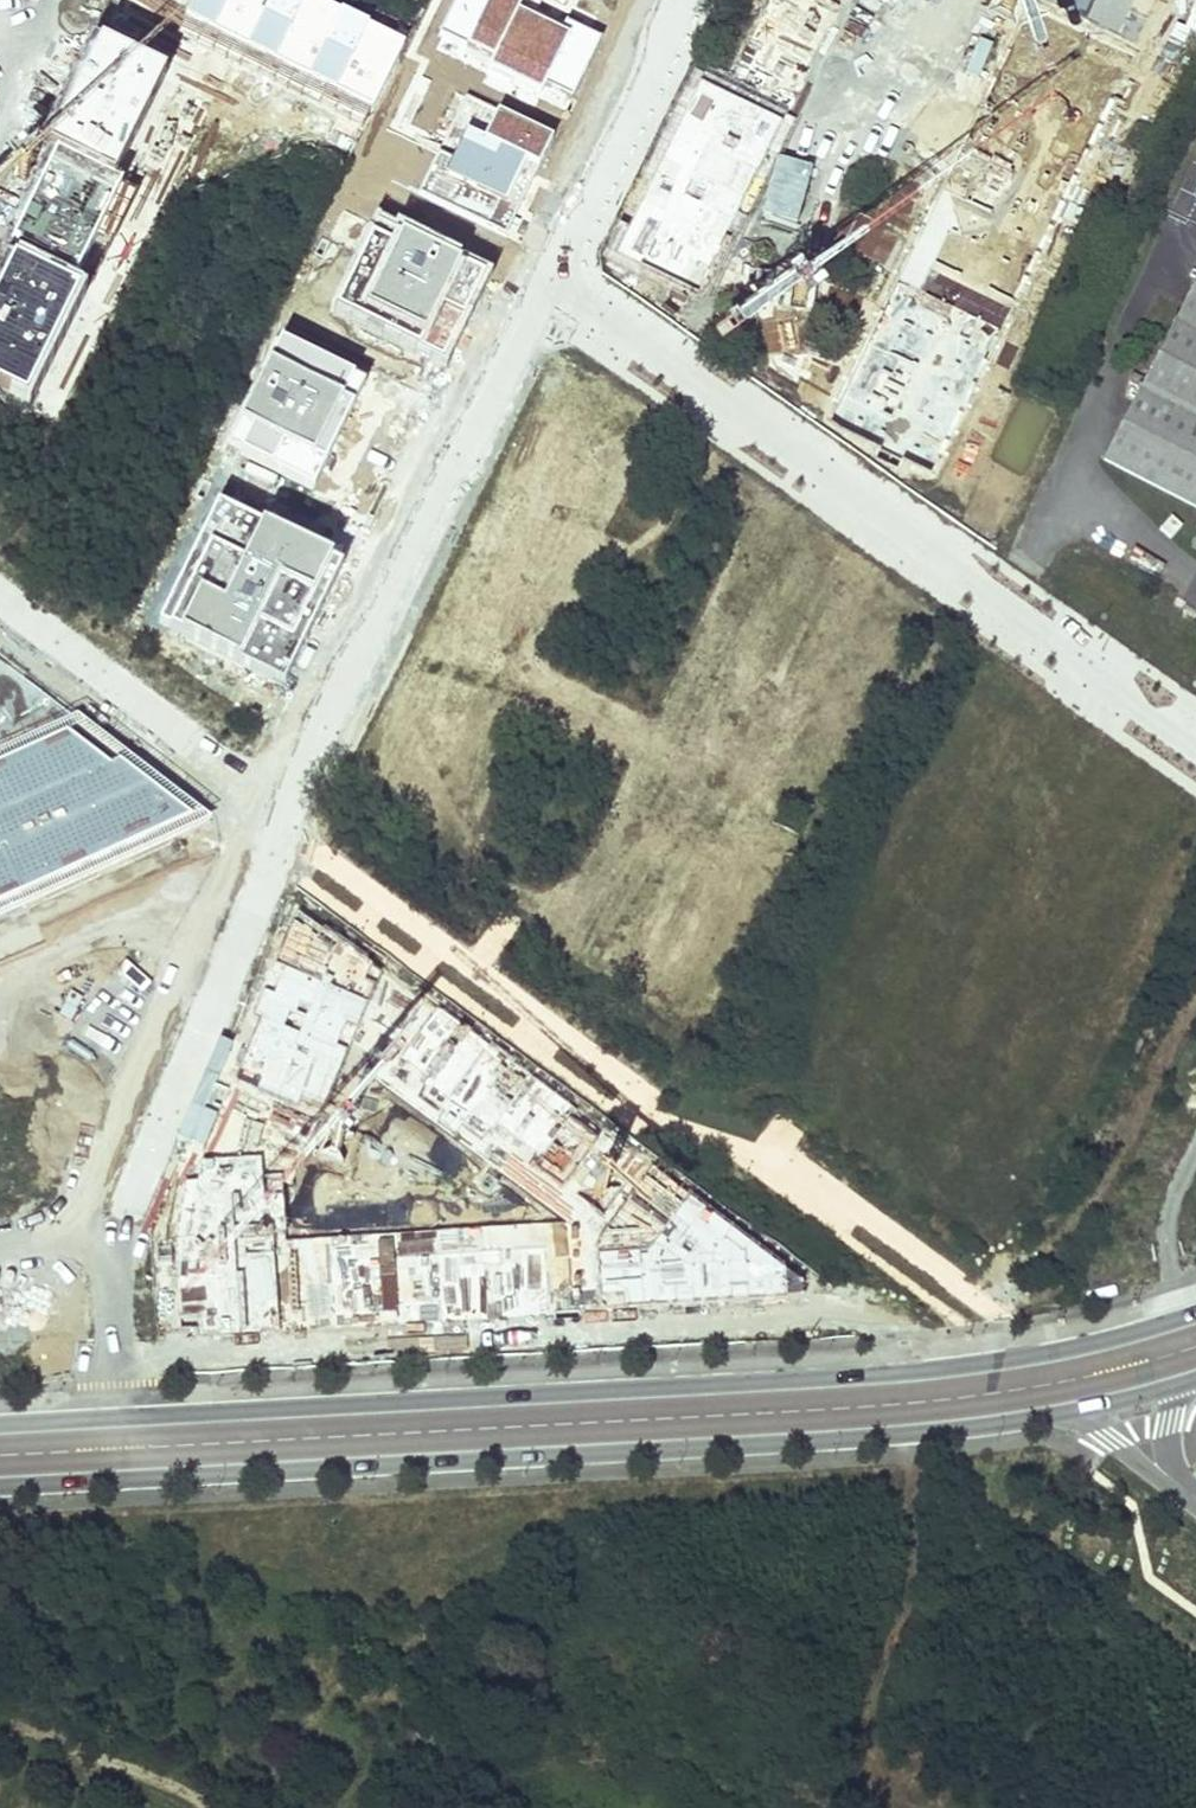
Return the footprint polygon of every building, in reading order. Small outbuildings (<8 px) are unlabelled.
[(186,25),(371,110),(403,41),(316,0),(198,0),(186,25)] [(526,0),(453,0),(434,36),(566,102),(599,36),(526,0)] [(1139,46),(1161,0),(1045,0),(1139,46)] [(1131,65),(1027,13),(824,415),(928,467),(1131,65)] [(166,79),(102,50),(54,152),(117,182),(166,79)] [(811,74),(776,150),(833,177),(869,101),(811,74)] [(783,122),(697,81),(616,251),(702,292),(783,122)] [(553,136),(464,97),(422,193),(512,231),(553,136)] [(123,190),(58,160),(15,253),(80,283),(123,190)] [(490,276),(376,219),(331,309),(445,366),(490,276)] [(19,265),(0,303),(0,390),(29,404),(82,296),(19,265)] [(1107,467),(1195,512),(1195,287),(1107,467)] [(364,381),(282,344),(232,454),(314,491),(364,381)] [(342,565),(213,506),(157,627),(285,686),(342,565)] [(319,1124),(368,1001),(279,965),(235,1083),(319,1124)] [(263,1153),(204,1159),(157,1234),(160,1336),(790,1299),(784,1265),(427,993),(371,1080),(560,1219),(288,1234),(282,1172),(261,1174),(263,1153)]
